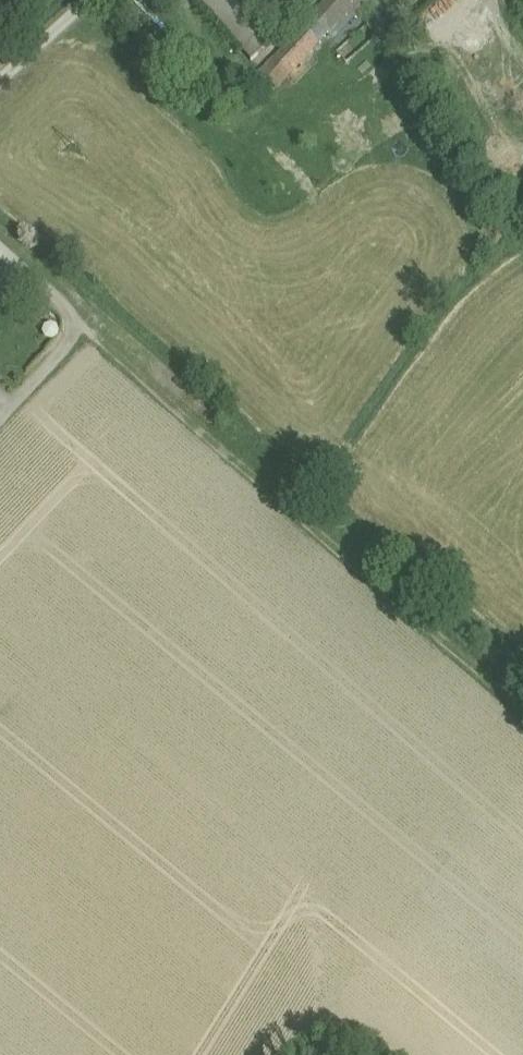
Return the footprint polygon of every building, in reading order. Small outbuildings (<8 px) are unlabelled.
[(232,0),(198,0),(197,1),(249,61),(270,43),(232,0)] [(245,89),(263,106),(359,0),(326,0),(245,89)]
